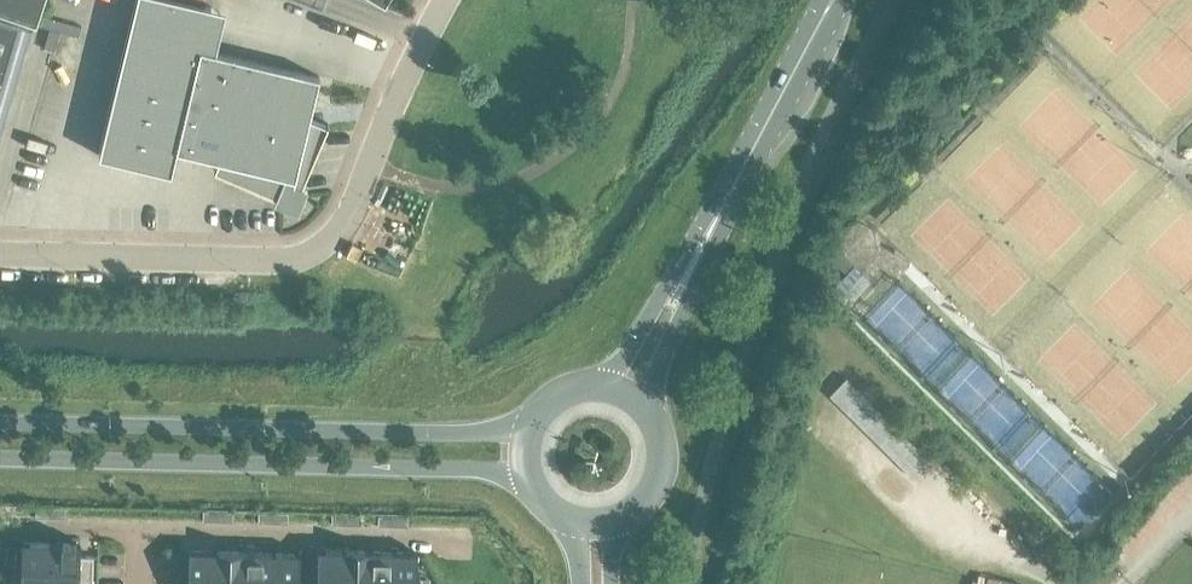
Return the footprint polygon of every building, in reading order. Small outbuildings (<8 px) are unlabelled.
[(37,24),(45,0),(0,0),(0,12),(37,24)] [(201,48),(211,7),(183,0),(137,0),(99,156),(171,173),(177,150),(221,160),(218,169),(215,169),(215,170),(295,204),(329,124),(327,123),(326,126),(310,119),(316,92),(320,77),(201,48)] [(33,25),(0,15),(0,137),(33,25)] [(44,15),(41,25),(78,36),(81,26),(44,15)] [(50,29),(44,49),(54,52),(60,32),(50,29)] [(20,281),(19,269),(0,270),(0,282),(20,281)] [(37,508),(36,518),(51,518),(51,517),(51,508),(37,508)] [(51,517),(51,518),(66,519),(66,509),(51,508),(51,517)] [(204,512),(204,522),(218,522),(219,512),(204,512)] [(219,512),(218,522),(233,523),(233,512),(219,512)] [(259,513),(259,523),(274,524),(274,513),(259,513)] [(274,513),(274,524),(288,524),(289,514),(274,513)] [(333,515),(333,525),(347,525),(348,515),(333,515)] [(348,515),(347,525),(362,526),(362,516),(348,515)] [(379,526),(394,527),(394,517),(379,516),(379,526)] [(394,517),(394,527),(408,527),(409,517),(394,517)] [(23,542),(21,583),(49,583),(50,543),(23,542)] [(50,543),(49,583),(79,583),(80,544),(50,543)] [(319,549),(318,583),(345,583),(346,550),(319,549)] [(190,550),(189,583),(216,583),(217,551),(190,550)] [(346,550),(345,583),(368,583),(369,551),(346,550)] [(217,551),(216,583),(242,583),(244,552),(217,551)] [(369,551),(368,583),(392,583),(393,552),(369,551)] [(244,552),(242,583),(272,583),(273,553),(244,552)] [(393,552),(392,583),(416,583),(417,552),(393,552)] [(273,553),(272,583),(299,583),(300,553),(273,553)]
